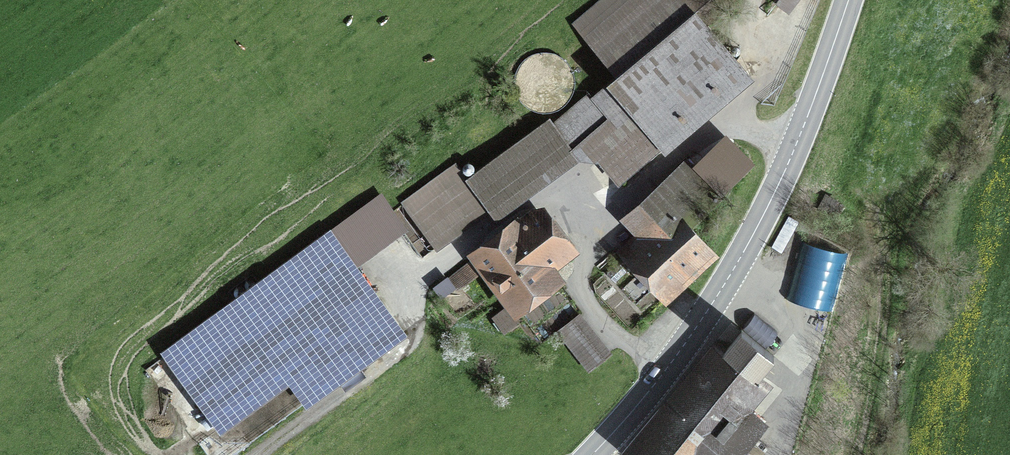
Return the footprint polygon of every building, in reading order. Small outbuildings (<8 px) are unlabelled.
[(616,75),(694,10),(703,20),(726,0),(603,0),(574,25),(616,75)] [(616,75),(609,81),(655,138),(689,109),(696,118),(748,75),(703,20),(694,10),(616,75)] [(658,141),(655,138),(609,81),(591,96),(588,92),(563,113),(583,139),(615,178),(658,141)] [(546,119),(467,177),(490,208),(583,139),(563,113),(550,124),(546,119)] [(628,218),(640,231),(624,246),(664,289),(710,248),(689,226),(720,198),(686,162),(628,218)] [(438,246),(490,208),(467,177),(457,163),(406,200),(438,246)] [(347,261),(399,224),(381,198),(169,352),(222,427),(314,360),(330,384),(399,334),(347,261)] [(480,255),(517,305),(552,279),(548,273),(572,255),(538,210),(480,255)] [(790,293),(835,303),(849,245),(803,235),(790,293)] [(439,285),(446,294),(475,272),(468,263),(439,285)] [(562,332),(593,370),(615,352),(584,314),(562,332)] [(742,329),(724,350),(756,376),(773,356),(742,329)] [(756,376),(724,350),(639,451),(644,454),(732,454),(758,424),(737,406),(759,379),(756,376)] [(256,429),(303,406),(295,388),(247,411),(256,429)]
